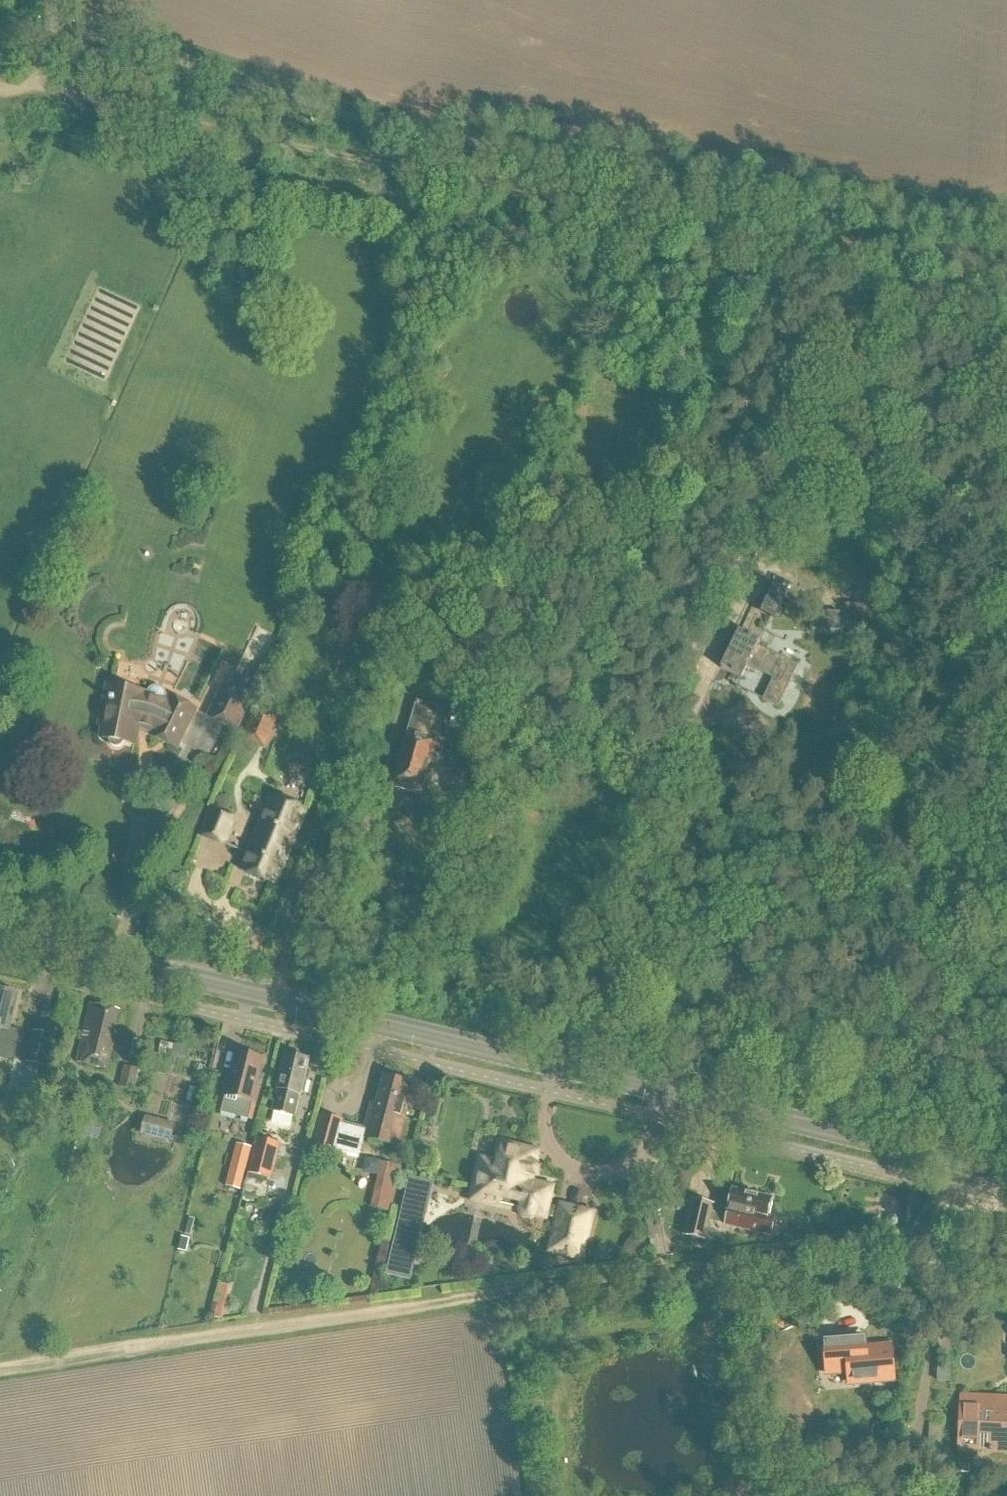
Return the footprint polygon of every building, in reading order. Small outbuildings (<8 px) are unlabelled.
[(766,594),(757,616),(771,623),(782,601),(766,594)] [(869,610),(870,606),(846,605),(845,622),(864,622),(869,623),(869,610)] [(816,612),(816,628),(840,629),(840,613),(816,612)] [(772,680),(763,700),(779,707),(798,666),(758,647),(760,641),(740,631),(722,668),(742,678),(747,668),(772,680)] [(124,746),(125,744),(137,747),(141,728),(154,731),(151,737),(177,750),(197,711),(170,697),(169,701),(166,700),(167,698),(166,695),(166,693),(165,692),(164,690),(161,688),(159,687),(157,687),(154,687),(152,688),(150,689),(149,691),(148,692),(147,694),(108,686),(100,722),(104,723),(101,739),(109,740),(108,742),(109,744),(109,746),(110,747),(113,749),(115,749),(117,750),(119,749),(121,749),(122,748),(124,747),(124,746)] [(221,690),(207,718),(237,733),(251,704),(221,690)] [(444,711),(418,704),(410,735),(408,734),(393,787),(421,794),(436,742),(436,741),(444,711)] [(243,740),(265,750),(278,718),(256,709),(243,740)] [(471,716),(468,723),(481,727),(484,720),(471,716)] [(241,872),(272,884),(279,887),(309,812),(270,796),(245,861),(241,872)] [(199,838),(226,847),(237,817),(211,807),(199,838)] [(19,995),(0,991),(0,1060),(14,1063),(21,1033),(10,1030),(19,995)] [(78,1062),(109,1070),(117,1035),(115,1035),(120,1012),(91,1005),(78,1062)] [(48,1069),(51,1055),(55,1037),(34,1033),(32,1038),(27,1064),(48,1069)] [(300,1054),(290,1051),(289,1054),(286,1054),(278,1090),(280,1091),(275,1113),(294,1117),(298,1096),(301,1096),(302,1094),(305,1094),(308,1084),(305,1083),(310,1060),(299,1057),(300,1054)] [(228,1080),(224,1095),(219,1114),(251,1122),(259,1091),(256,1090),(264,1060),(238,1054),(231,1081),(228,1080)] [(125,1066),(120,1087),(133,1090),(139,1070),(125,1066)] [(359,1158),(365,1138),(399,1147),(407,1112),(405,1112),(410,1093),(408,1092),(410,1085),(400,1083),(401,1079),(387,1076),(386,1078),(383,1078),(376,1104),(373,1103),(366,1128),(342,1122),(334,1151),(359,1158)] [(157,1120),(152,1140),(171,1145),(176,1125),(157,1120)] [(81,1137),(98,1141),(101,1125),(85,1122),(81,1137)] [(267,1204),(281,1146),(257,1140),(243,1198),(267,1204)] [(535,1164),(534,1164),(535,1160),(530,1153),(504,1147),(505,1145),(503,1144),(499,1165),(489,1163),(482,1168),(474,1200),(521,1211),(520,1213),(521,1214),(521,1216),(522,1218),(523,1219),(524,1220),(525,1221),(527,1221),(528,1222),(530,1222),(532,1221),(533,1220),(535,1219),(536,1218),(536,1216),(537,1215),(544,1217),(560,1220),(553,1252),(580,1258),(590,1215),(562,1209),(562,1211),(546,1207),(550,1190),(529,1185),(531,1176),(533,1176),(534,1176),(535,1175),(536,1175),(537,1174),(538,1172),(538,1171),(538,1170),(538,1169),(538,1168),(537,1167),(537,1166),(536,1165),(535,1164)] [(237,1145),(231,1168),(246,1172),(252,1149),(237,1145)] [(381,1163),(370,1208),(391,1214),(402,1168),(381,1163)] [(776,1219),(770,1218),(774,1205),(770,1204),(771,1201),(734,1192),(729,1211),(731,1211),(729,1217),(727,1223),(727,1226),(772,1237),(776,1219)] [(727,1226),(727,1223),(729,1217),(712,1213),(714,1206),(693,1201),(685,1236),(706,1241),(710,1223),(727,1226)] [(645,1212),(651,1249),(662,1247),(660,1232),(654,1227),(651,1211),(645,1212)] [(634,1235),(623,1250),(638,1261),(649,1247),(634,1235)] [(181,1238),(178,1252),(187,1254),(190,1240),(181,1238)] [(223,1283),(215,1317),(225,1319),(232,1285),(223,1283)] [(860,1350),(859,1338),(826,1341),(829,1375),(845,1373),(845,1376),(851,1375),(852,1384),(881,1382),(879,1364),(891,1363),(890,1347),(860,1350)] [(957,1453),(1006,1456),(1006,1397),(960,1395),(957,1453)]
